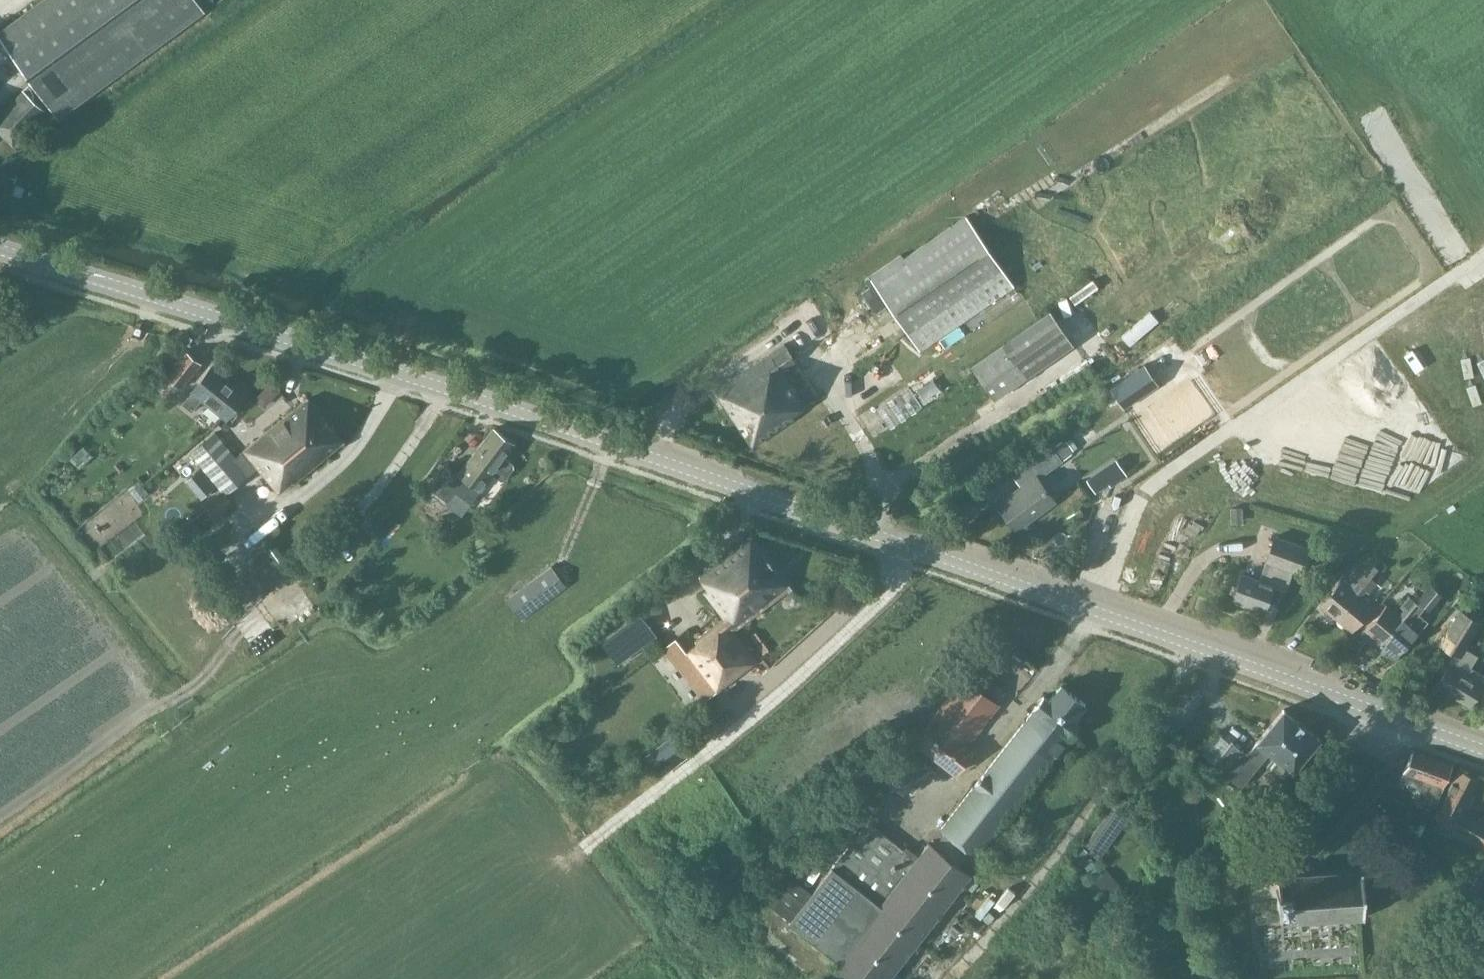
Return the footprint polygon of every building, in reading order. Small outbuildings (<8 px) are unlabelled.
[(0,30),(0,35),(57,114),(205,7),(199,0),(40,0),(0,30)] [(0,113),(0,136),(13,145),(46,111),(20,89),(0,113)] [(1013,286),(1003,271),(966,216),(904,258),(901,254),(868,276),(873,283),(861,292),(875,313),(888,304),(919,350),(1013,286)] [(852,302),(863,321),(871,316),(860,297),(852,302)] [(1049,310),(970,366),(993,399),(1072,343),(1049,310)] [(1164,326),(1155,333),(1172,357),(1181,350),(1164,326)] [(791,414),(804,405),(781,371),(795,362),(783,344),(713,391),(751,446),(793,418),(791,414)] [(182,388),(203,364),(185,350),(163,374),(182,388)] [(855,395),(894,379),(886,362),(848,378),(855,395)] [(201,400),(225,419),(246,394),(211,366),(191,391),(182,403),(192,411),(201,400)] [(920,402),(930,396),(917,377),(908,384),(920,402)] [(271,380),(252,395),(265,410),(284,394),(271,380)] [(1123,386),(1110,395),(1124,413),(1136,405),(1123,386)] [(294,483),(305,474),(344,441),(308,397),(237,456),(215,431),(190,452),(225,494),(258,467),(278,491),(291,480),(294,483)] [(1081,424),(1051,446),(1061,459),(1090,438),(1081,424)] [(515,443),(492,427),(459,473),(448,465),(420,502),(438,515),(446,504),(462,516),(492,474),(500,480),(504,480),(513,468),(513,464),(505,458),(515,443)] [(1015,529),(1054,500),(1038,477),(1062,461),(1051,446),(1028,463),(1029,464),(1037,475),(996,505),(1015,529)] [(235,504),(219,490),(202,505),(217,523),(229,512),(228,510),(235,504)] [(756,660),(755,659),(733,630),(791,588),(750,535),(698,576),(708,589),(703,593),(721,619),(694,637),(698,642),(687,650),(677,638),(664,647),(705,697),(756,660)] [(1271,586),(1284,590),(1291,571),(1300,575),(1309,550),(1274,537),(1257,580),(1241,574),(1231,597),(1262,609),(1271,586)] [(1368,593),(1377,581),(1371,576),(1379,567),(1370,560),(1349,585),(1341,579),(1319,605),(1325,609),(1324,611),(1323,616),(1328,620),(1333,618),(1350,633),(1373,605),(1361,595),(1365,590),(1368,593)] [(506,598),(520,619),(565,585),(551,566),(506,598)] [(1413,600),(1380,643),(1390,651),(1385,657),(1392,663),(1398,656),(1397,655),(1418,630),(1409,623),(1422,608),(1432,596),(1437,591),(1431,586),(1426,592),(1416,603),(1413,600)] [(1380,643),(1413,600),(1407,595),(1398,605),(1402,608),(1398,613),(1386,604),(1364,629),(1380,643)] [(1458,609),(1437,643),(1453,652),(1433,686),(1468,707),(1483,680),(1483,675),(1470,667),(1477,654),(1464,647),(1479,622),(1458,609)] [(641,614),(602,642),(617,663),(656,634),(641,614)] [(968,744),(999,704),(962,676),(913,741),(955,774),(975,749),(968,744)] [(1044,696),(1010,739),(1043,766),(1077,723),(1073,720),(1085,704),(1058,686),(1049,699),(1044,696)] [(1255,742),(1256,743),(1246,755),(1230,743),(1213,765),(1240,787),(1268,753),(1277,760),(1269,770),(1281,780),(1290,769),(1293,771),(1320,737),(1282,708),(1255,742)] [(1043,766),(1010,739),(940,827),(945,831),(933,846),(927,842),(917,855),(905,846),(903,849),(867,822),(788,922),(835,959),(832,964),(852,978),(888,978),(971,874),(959,865),(969,851),(974,855),(1043,766)] [(1452,764),(1411,750),(1399,781),(1420,789),(1416,799),(1435,805),(1452,764)] [(1483,839),(1483,823),(1462,812),(1478,780),(1455,768),(1431,818),(1481,845),(1481,843),(1483,839)] [(1280,921),(1364,915),(1361,867),(1277,872),(1280,921)] [(957,917),(980,931),(1002,898),(979,883),(957,917)] [(752,924),(759,909),(749,905),(743,920),(752,924)] [(1443,973),(1430,978),(1463,978),(1457,966),(1443,973)]
